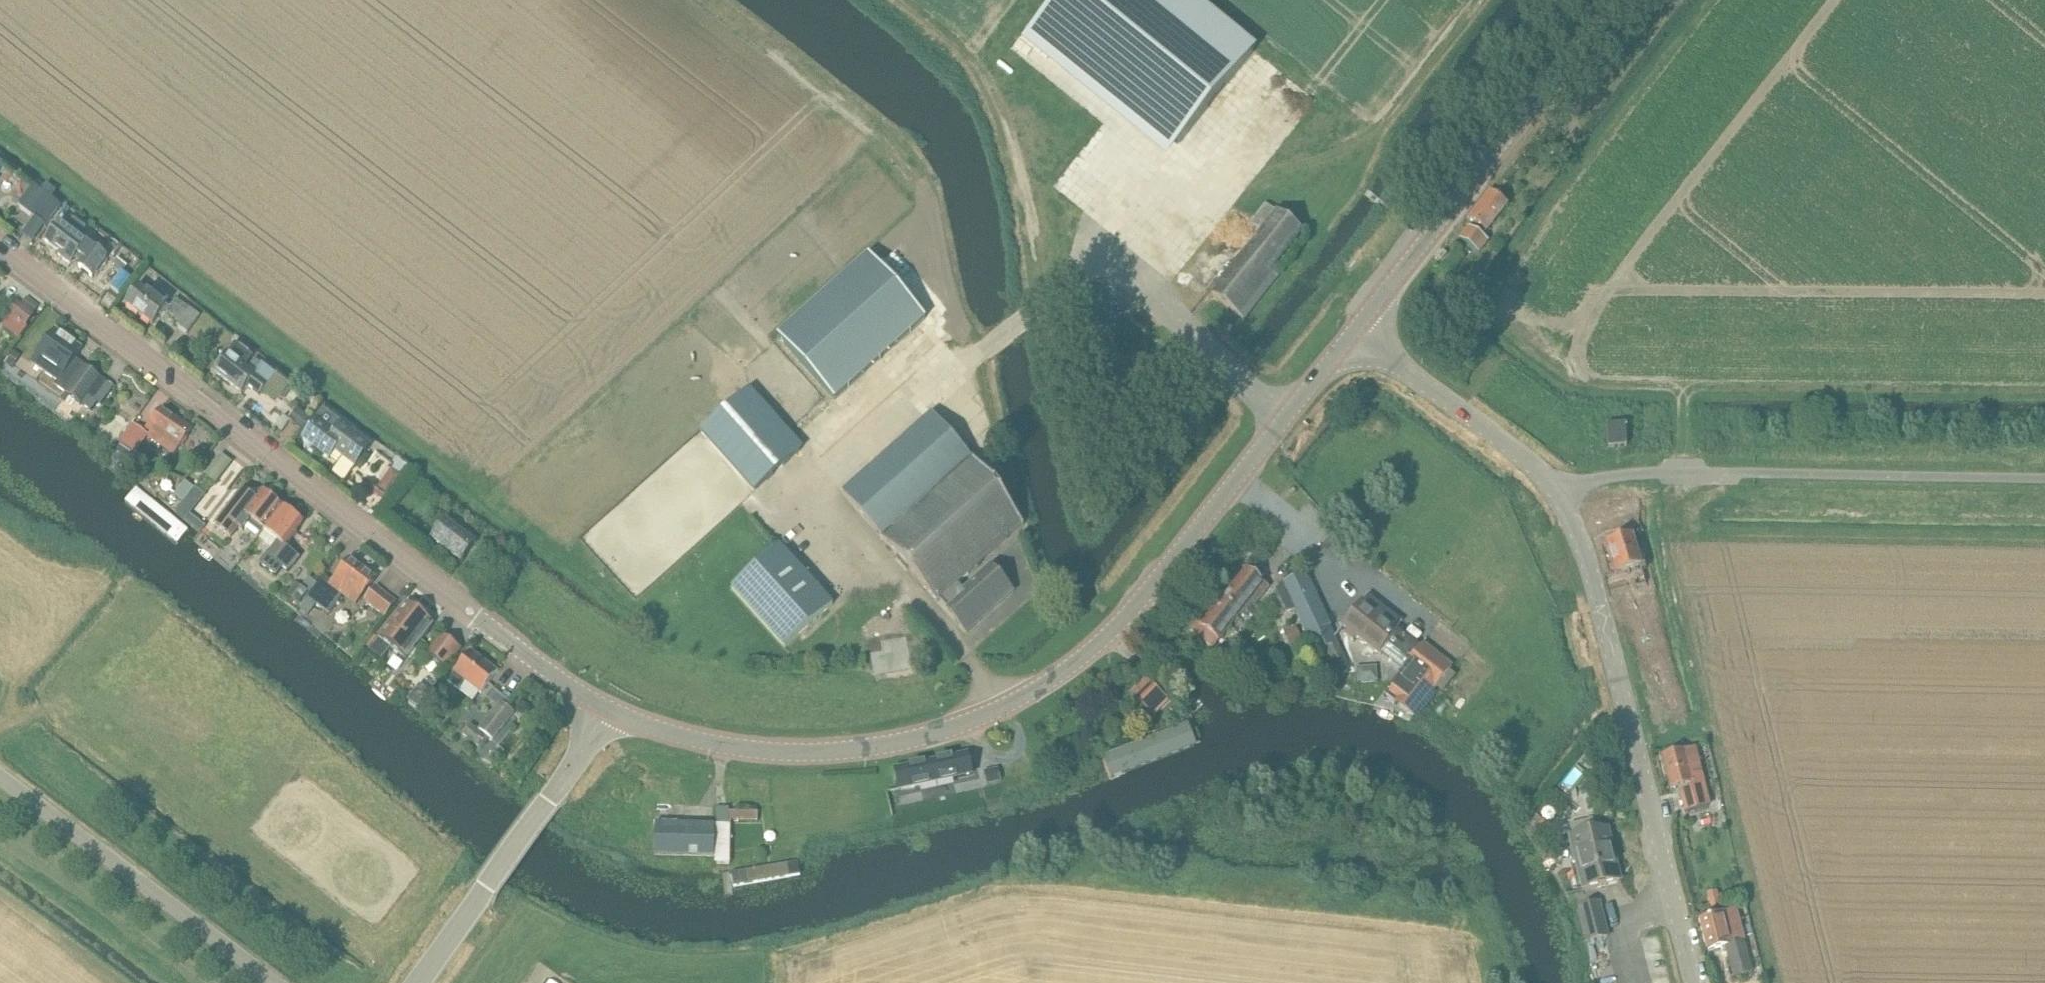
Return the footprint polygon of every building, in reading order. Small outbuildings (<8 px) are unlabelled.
[(1023,44),(1166,160),(1255,51),(1193,0),(1058,0),(1023,44)] [(18,207),(45,227),(61,206),(34,185),(18,207)] [(1468,219),(1477,226),(1473,231),(1468,227),(1459,239),(1478,254),(1487,242),(1481,237),(1485,232),(1486,233),(1507,205),(1489,191),(1468,219)] [(1260,232),(1211,295),(1243,320),(1278,275),(1271,269),(1301,230),(1276,212),(1266,204),(1250,224),(1260,232)] [(85,243),(78,238),(86,229),(74,220),(67,230),(59,224),(45,242),(58,252),(56,255),(70,265),(77,255),(85,260),(79,268),(92,277),(106,258),(93,249),(92,250),(84,244),(85,243)] [(869,256),(778,337),(834,401),(926,320),(869,256)] [(121,270),(110,286),(120,292),(131,277),(121,270)] [(102,287),(95,297),(101,301),(108,291),(102,287)] [(150,295),(139,287),(126,304),(153,323),(158,316),(162,319),(166,314),(179,323),(177,326),(188,334),(200,317),(177,299),(170,309),(159,302),(164,295),(155,288),(150,295)] [(108,291),(101,301),(112,309),(119,299),(108,291)] [(25,326),(33,315),(16,302),(8,312),(25,326)] [(54,330),(34,360),(61,379),(56,386),(66,393),(83,404),(88,408),(92,411),(96,405),(98,403),(102,405),(113,389),(100,380),(100,379),(84,367),(83,369),(73,363),(75,360),(82,349),(54,330)] [(227,355),(215,371),(242,391),(246,385),(261,395),(263,393),(275,375),(255,360),(248,370),(246,368),(253,358),(235,345),(227,355)] [(14,352),(5,364),(12,369),(21,356),(14,352)] [(803,449),(750,388),(700,432),(754,493),(803,449)] [(147,429),(151,432),(147,438),(174,456),(180,445),(192,428),(161,407),(147,429)] [(296,408),(288,419),(290,421),(302,431),(310,420),(296,408)] [(329,460),(335,452),(355,467),(370,447),(323,412),(303,439),(329,460)] [(946,613),(964,635),(1013,592),(992,567),(963,592),(957,584),(1023,526),(932,415),(842,493),(937,602),(939,600),(948,611),(946,613)] [(275,427),(282,432),(288,424),(290,421),(288,419),(284,416),(275,427)] [(148,435),(144,432),(133,425),(120,445),(135,455),(148,435)] [(1606,427),(1607,448),(1626,447),(1625,426),(1606,427)] [(392,491),(380,481),(374,490),(385,499),(392,491)] [(184,488),(179,494),(187,500),(194,491),(188,486),(186,489),(184,488)] [(125,502),(177,544),(189,530),(137,488),(125,502)] [(231,505),(215,526),(231,538),(238,528),(243,532),(245,529),(257,539),(260,535),(264,530),(283,506),(262,490),(256,499),(255,500),(245,492),(241,492),(231,505)] [(176,511),(186,519),(189,516),(194,510),(189,505),(183,501),(176,511)] [(278,540),(259,565),(275,577),(282,569),(288,573),(299,558),(286,548),(297,534),(295,533),(303,521),(283,506),(264,530),(278,540)] [(445,519),(430,539),(461,563),(461,562),(476,543),(452,524),(446,520),(445,519)] [(1615,573),(1626,570),(1634,568),(1635,572),(1645,569),(1641,554),(1637,555),(1631,534),(1606,541),(1615,573)] [(785,649),(798,637),(833,606),(779,545),(731,589),(785,649)] [(481,548),(472,559),(481,566),(490,554),(481,548)] [(1223,552),(1218,558),(1231,569),(1235,563),(1223,552)] [(376,579),(352,562),(349,559),(329,586),(322,581),(308,599),(329,615),(349,588),(362,597),(376,579)] [(1246,570),(1204,624),(1199,620),(1191,631),(1214,649),(1239,617),(1242,619),(1245,614),(1252,620),(1260,610),(1255,606),(1269,588),(1246,570)] [(1282,583),(1269,600),(1277,618),(1296,610),(1299,617),(1307,634),(1316,654),(1329,682),(1351,672),(1338,644),(1305,572),(1282,583)] [(289,594),(300,603),(308,592),(297,584),(289,594)] [(377,586),(364,602),(385,618),(397,602),(377,586)] [(1381,650),(1403,668),(1402,669),(1399,666),(1395,667),(1391,670),(1391,674),(1391,677),(1393,680),(1383,694),(1414,718),(1452,667),(1423,644),(1419,649),(1395,630),(1396,628),(1362,601),(1342,626),(1378,654),(1381,650)] [(406,660),(434,624),(406,603),(369,651),(382,661),(391,649),(406,660)] [(1295,628),(1284,634),(1290,646),(1301,640),(1295,628)] [(445,669),(461,649),(442,635),(427,655),(445,669)] [(465,681),(466,682),(482,694),(497,674),(470,652),(454,673),(455,674),(448,683),(457,690),(465,681)] [(1356,668),(1357,684),(1379,682),(1378,666),(1356,668)] [(1145,679),(1130,694),(1153,718),(1168,703),(1145,679)] [(515,713),(507,707),(503,713),(497,708),(479,731),(470,725),(462,735),(477,746),(485,736),(492,741),(515,713)] [(1186,743),(1181,728),(1127,749),(1133,763),(1186,743)] [(1669,754),(1661,757),(1670,791),(1679,789),(1680,794),(1684,808),(1685,812),(1699,809),(1710,806),(1700,766),(1699,761),(1687,764),(1684,751),(1669,754)] [(967,756),(896,771),(900,791),(953,780),(971,776),(967,756)] [(998,768),(984,772),(987,786),(992,784),(1001,782),(1000,777),(998,768)] [(1539,813),(1531,817),(1529,818),(1533,824),(1538,832),(1547,825),(1543,820),(1562,810),(1555,800),(1538,810),(1539,813)] [(654,856),(714,857),(715,864),(730,865),(731,825),(729,825),(729,820),(758,821),(758,812),(729,812),(729,808),(717,808),(715,825),(655,824),(654,856)] [(1608,831),(1607,831),(1572,840),(1585,891),(1621,882),(1608,831)] [(731,873),(733,886),(801,875),(799,861),(731,872),(731,873)] [(1717,891),(1705,894),(1709,911),(1721,907),(1717,891)] [(1577,910),(1586,943),(1608,938),(1599,904),(1577,910)] [(1732,979),(1749,974),(1752,973),(1736,910),(1720,914),(1698,920),(1706,952),(1724,948),(1732,979)] [(1741,927),(1743,935),(1751,933),(1749,925),(1741,927)]
